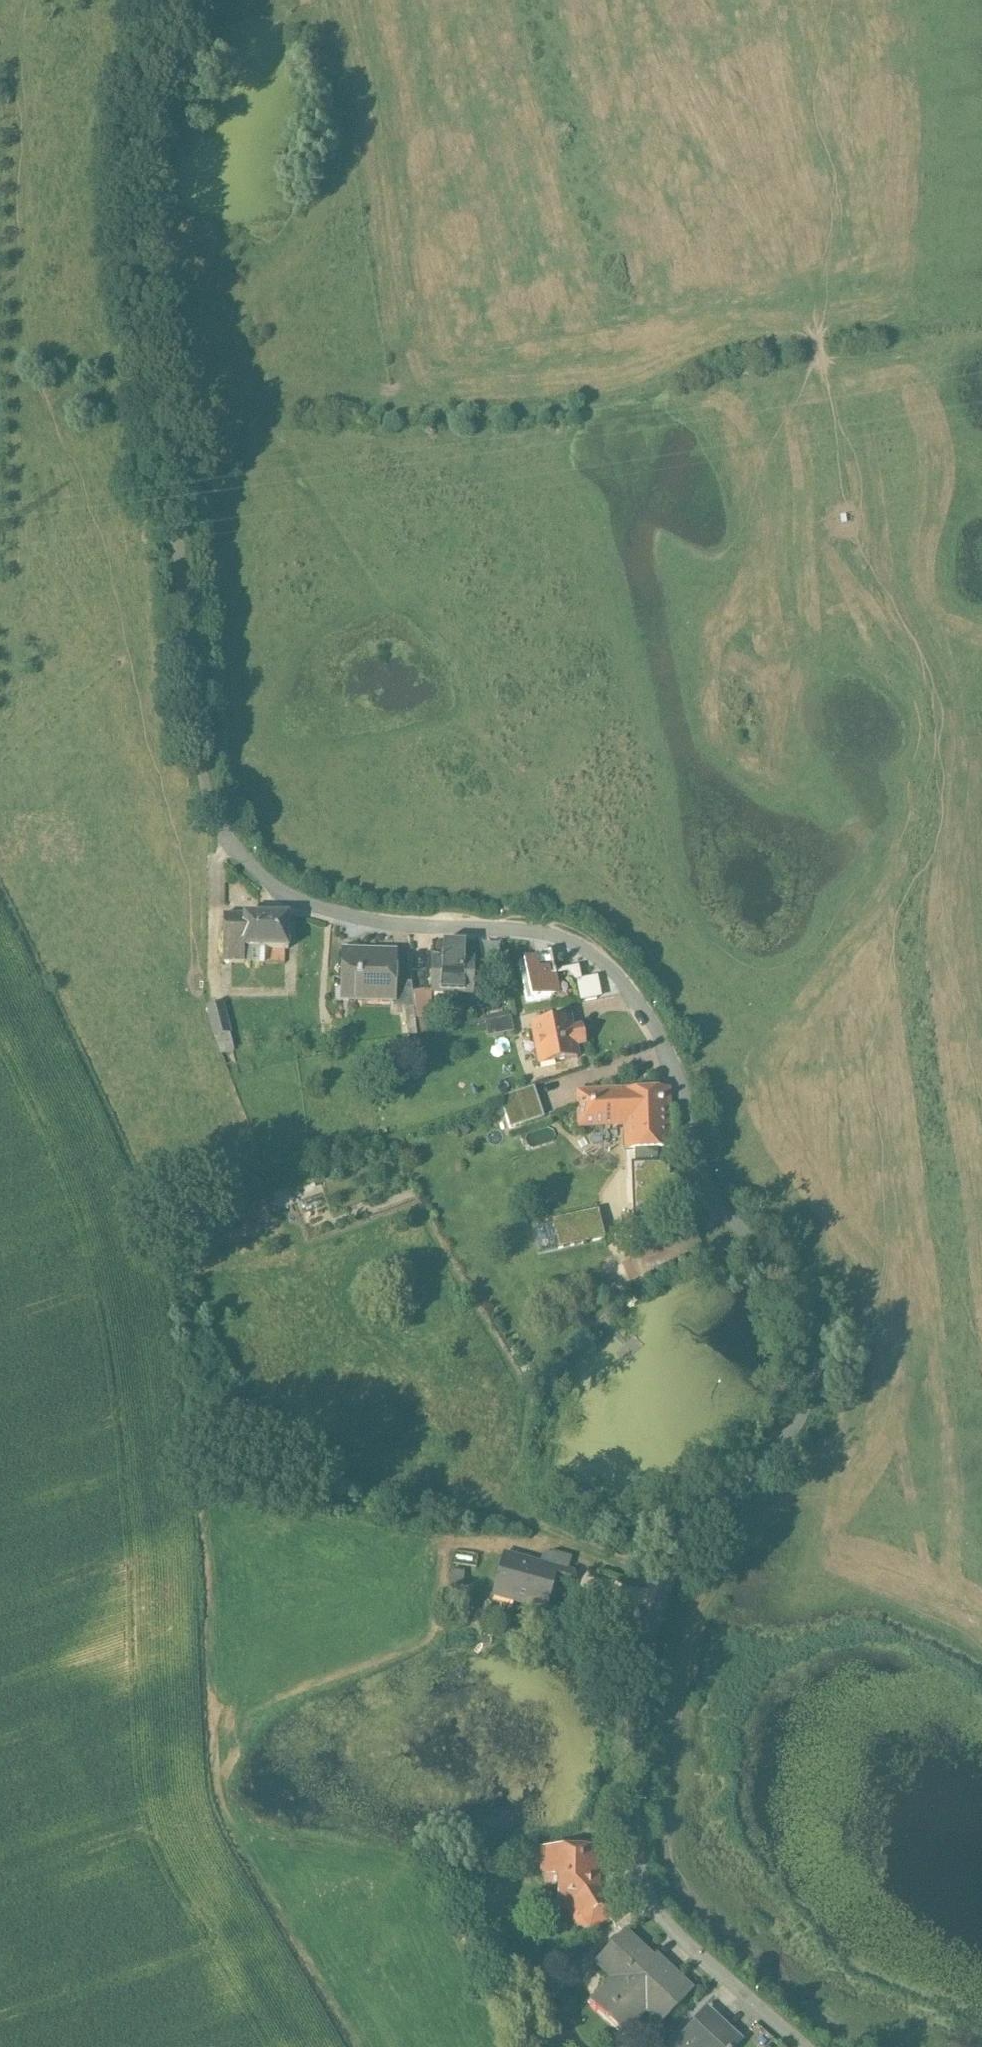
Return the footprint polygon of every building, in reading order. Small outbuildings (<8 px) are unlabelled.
[(289,916),(223,916),(223,963),(244,963),(245,949),(288,950),(289,916)] [(484,944),(485,958),(501,957),(500,943),(484,944)] [(396,955),(371,955),(371,953),(343,952),(342,980),(349,980),(349,1000),(394,1002),(395,1002),(395,983),(396,955)] [(555,972),(550,973),(547,959),(525,964),(525,963),(519,965),(527,1003),(533,1001),(551,997),(554,996),(552,990),(553,989),(553,987),(557,985),(556,978),(555,977),(556,977),(555,972)] [(474,962),(433,960),(431,994),(473,995),(474,962)] [(580,1001),(602,997),(598,975),(581,978),(579,967),(556,971),(558,982),(576,979),(580,1001)] [(412,983),(395,983),(395,1002),(394,1002),(393,1008),(414,1009),(414,1001),(412,983)] [(431,999),(414,1001),(414,1009),(417,1035),(434,1033),(431,999)] [(222,1003),(207,1007),(215,1038),(230,1034),(222,1003)] [(569,1018),(532,1026),(539,1061),(554,1058),(555,1064),(577,1060),(569,1018)] [(511,1019),(486,1024),(489,1038),(514,1033),(511,1019)] [(511,1126),(544,1116),(534,1085),(501,1095),(511,1126)] [(668,1089),(625,1091),(626,1125),(626,1152),(629,1216),(671,1214),(668,1089)] [(625,1091),(578,1093),(580,1127),(626,1125),(625,1091)] [(584,1230),(541,1243),(546,1259),(589,1247),(584,1230)] [(548,1566),(504,1554),(492,1596),(546,1611),(554,1582),(558,1569),(548,1566)] [(570,1560),(551,1555),(548,1566),(558,1569),(567,1572),(570,1560)] [(567,1572),(558,1569),(554,1582),(570,1587),(574,1574),(567,1572)] [(464,1576),(452,1575),(450,1609),(462,1610),(464,1576)] [(583,1849),(579,1852),(569,1852),(566,1849),(545,1848),(542,1851),(542,1868),(545,1871),(559,1871),(562,1875),(561,1887),(565,1890),(595,1890),(595,1869),(599,1866),(599,1852),(596,1849),(583,1849)] [(605,1900),(595,1907),(568,1907),(579,1925),(586,1920),(590,1926),(595,1927),(612,1916),(613,1912),(605,1900)] [(663,1971),(624,1934),(596,1964),(597,1965),(599,1963),(617,1980),(618,1980),(646,2005),(662,2020),(659,2023),(661,2024),(691,1991),(666,1968),(663,1971)] [(618,1980),(597,2002),(625,2028),(646,2005),(618,1980)] [(708,2010),(673,2046),(737,2046),(742,2042),(708,2010)]
